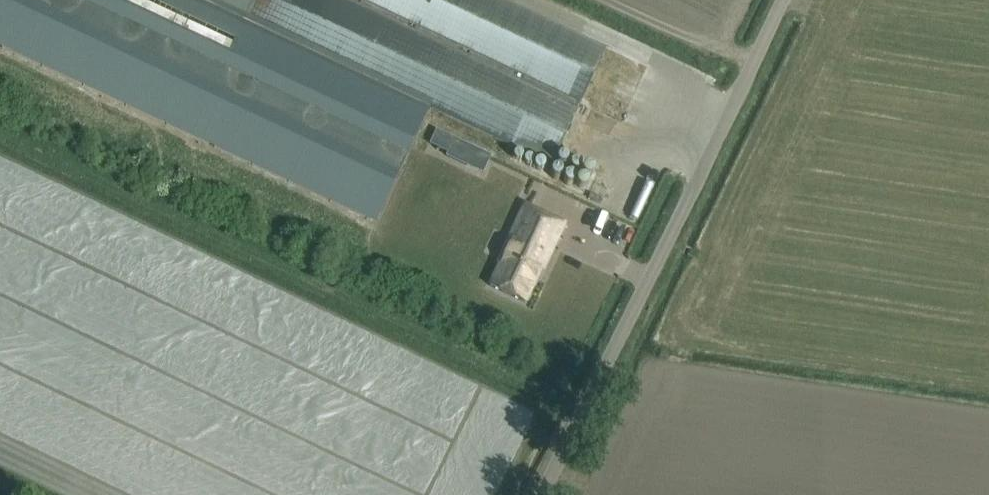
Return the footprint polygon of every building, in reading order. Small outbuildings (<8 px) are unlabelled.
[(371,220),(417,121),(424,105),(247,22),(239,18),(200,0),(0,0),(0,46),(371,220)] [(239,18),(248,0),(200,0),(239,18)] [(247,22),(424,105),(548,163),(602,47),(502,0),(257,0),(247,22)] [(437,130),(431,143),(448,152),(454,139),(437,130)] [(466,131),(460,148),(497,162),(504,146),(466,131)] [(490,286),(525,302),(540,268),(542,269),(564,223),(525,205),(498,263),(500,264),(490,286)]
